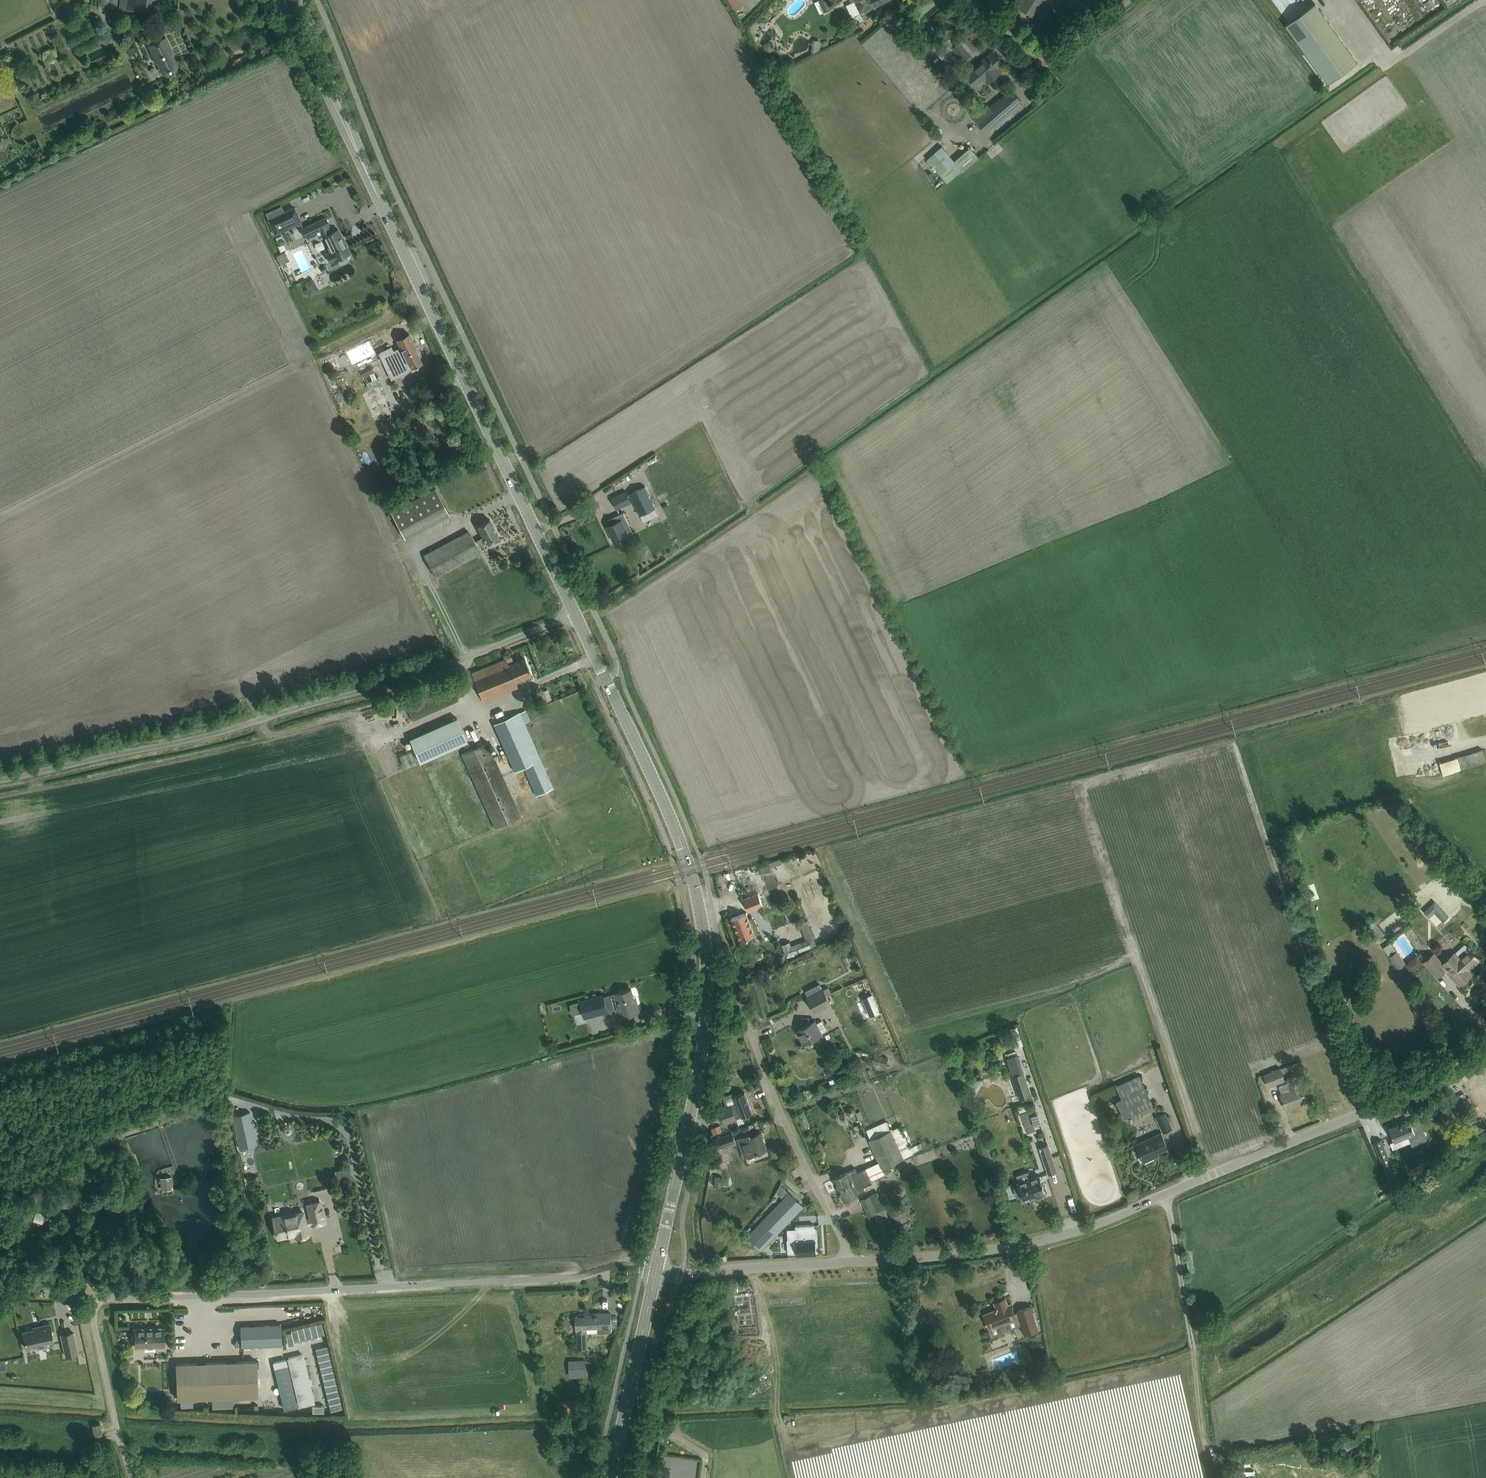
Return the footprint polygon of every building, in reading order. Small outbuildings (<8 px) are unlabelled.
[(122,8),(136,10),(154,12),(155,3),(155,0),(122,0),(122,8)] [(818,0),(823,12),(833,7),(829,0),(818,0)] [(852,0),(854,0),(860,13),(881,2),(886,0),(852,0)] [(1017,8),(1034,19),(1046,0),(1022,0),(1017,8)] [(1286,24),(1292,32),(1328,82),(1357,61),(1315,3),(1286,24)] [(984,26),(980,31),(985,36),(990,31),(984,26)] [(148,45),(152,54),(156,62),(157,62),(163,73),(178,66),(171,52),(172,51),(165,37),(148,45)] [(960,42),(952,49),(963,61),(971,54),(960,42)] [(993,51),(985,57),(966,73),(977,86),(985,79),(988,82),(991,80),(998,73),(995,70),(1004,63),(993,51)] [(1011,89),(990,108),(987,104),(972,117),(986,133),(1022,102),(1011,89)] [(941,146),(927,158),(931,163),(948,182),(962,169),(978,157),(969,147),(954,160),(946,151),(941,146)] [(302,223),(295,208),(268,220),(276,236),(302,223)] [(305,236),(320,229),(331,252),(326,254),(331,262),(339,259),(341,263),(348,260),(346,255),(349,254),(338,229),(331,233),(328,225),(329,225),(326,218),(301,229),(305,236)] [(391,369),(393,374),(393,375),(399,372),(411,366),(411,367),(413,367),(422,362),(408,334),(399,338),(397,339),(402,349),(398,351),(400,355),(394,358),(390,347),(380,351),(388,370),(391,369)] [(394,481),(389,484),(392,489),(406,482),(401,472),(391,477),(394,481)] [(640,487),(629,493),(640,515),(643,513),(655,507),(644,485),(640,487)] [(435,487),(390,511),(406,539),(424,530),(450,515),(435,487)] [(626,491),(611,498),(617,508),(631,502),(632,501),(627,490),(626,491)] [(623,512),(617,515),(608,519),(610,524),(607,526),(614,541),(628,534),(623,522),(627,520),(623,512)] [(479,545),(498,535),(490,519),(477,526),(483,536),(476,540),(479,545)] [(468,531),(424,554),(436,576),(480,553),(468,531)] [(471,672),(475,682),(483,701),(502,694),(511,690),(510,688),(517,685),(515,680),(531,674),(525,658),(514,662),(511,657),(471,672)] [(548,689),(540,691),(544,700),(551,698),(548,689)] [(515,771),(523,767),(537,795),(553,787),(540,760),(524,723),(530,720),(525,710),(493,724),(515,771)] [(420,762),(466,742),(456,718),(410,738),(420,762)] [(479,739),(483,737),(478,728),(475,730),(479,739)] [(486,742),(461,754),(495,828),(521,816),(486,742)] [(1461,769),(1485,761),(1482,749),(1457,756),(1461,769)] [(1461,769),(1457,756),(1457,755),(1438,760),(1442,774),(1461,769)] [(768,861),(769,864),(769,866),(782,863),(780,858),(768,861)] [(770,870),(769,866),(769,864),(757,867),(759,873),(770,870)] [(731,884),(740,881),(738,875),(729,877),(731,884)] [(763,904),(758,893),(743,900),(748,911),(758,907),(761,915),(766,913),(763,904)] [(1435,901),(1424,911),(1429,917),(1435,912),(1443,921),(1448,916),(1435,901)] [(741,914),(731,917),(740,940),(750,936),(755,934),(760,932),(754,916),(749,919),(746,912),(741,914)] [(800,952),(814,946),(812,940),(798,947),(800,952)] [(1383,947),(1398,968),(1405,963),(1390,942),(1383,947)] [(1474,952),(1473,951),(1472,951),(1468,947),(1458,957),(1454,953),(1442,964),(1433,954),(1425,962),(1437,976),(1445,968),(1459,983),(1467,976),(1463,972),(1467,968),(1468,969),(1479,959),(1473,953),(1474,952)] [(1424,964),(1417,955),(1405,963),(1412,972),(1424,964)] [(820,984),(806,991),(809,996),(816,992),(823,989),(820,984)] [(827,996),(831,993),(828,987),(823,989),(827,996)] [(631,988),(621,991),(615,992),(615,993),(604,996),(603,993),(580,999),(584,1017),(615,1009),(617,1015),(621,1014),(621,1016),(639,1011),(637,1001),(635,1002),(631,988)] [(823,989),(816,992),(809,996),(807,997),(815,1011),(831,1003),(827,996),(823,989)] [(872,994),(862,998),(866,1007),(875,1003),(872,994)] [(830,1016),(825,1018),(829,1029),(834,1026),(830,1016)] [(815,1020),(798,1029),(804,1042),(805,1041),(808,1043),(813,1040),(813,1037),(822,1033),(821,1032),(826,1029),(821,1020),(816,1022),(815,1020)] [(1005,1033),(998,1035),(1002,1046),(1009,1044),(1005,1033)] [(875,1053),(872,1062),(885,1066),(888,1057),(875,1053)] [(1279,1067),(1263,1073),(1268,1086),(1284,1079),(1279,1067)] [(1023,1072),(1012,1075),(1020,1098),(1031,1095),(1023,1072)] [(1155,1109),(1144,1084),(1139,1074),(1116,1085),(1122,1098),(1116,1101),(1124,1118),(1142,1110),(1144,1114),(1155,1109)] [(1287,1082),(1278,1086),(1281,1093),(1280,1094),(1282,1099),(1286,1108),(1294,1105),(1293,1103),(1296,1102),(1297,1103),(1306,1100),(1302,1090),(1301,1085),(1300,1086),(1295,1075),(1286,1078),(1287,1082)] [(727,1106),(719,1109),(725,1122),(731,1120),(737,1118),(736,1117),(742,1115),(742,1116),(743,1115),(753,1112),(747,1098),(745,1092),(735,1096),(733,1092),(723,1096),(727,1106)] [(847,1108),(846,1110),(847,1113),(849,1114),(851,1115),(853,1114),(855,1113),(856,1110),(855,1108),(853,1106),(851,1106),(849,1106),(847,1108)] [(239,1147),(256,1144),(250,1111),(232,1115),(239,1147)] [(1172,1128),(1164,1112),(1155,1116),(1163,1132),(1172,1128)] [(1415,1132),(1414,1129),(1410,1119),(1389,1128),(1394,1140),(1390,1142),(1393,1148),(1410,1141),(1408,1135),(1415,1132)] [(887,1121),(866,1130),(871,1140),(891,1130),(887,1121)] [(283,1126),(283,1129),(283,1131),(285,1133),(287,1133),(289,1133),(291,1131),(292,1129),(291,1126),(289,1125),(287,1124),(285,1125),(283,1126)] [(720,1125),(711,1128),(713,1134),(722,1130),(720,1125)] [(901,1126),(891,1130),(904,1157),(913,1152),(901,1126)] [(871,1140),(869,1141),(879,1161),(882,1167),(904,1157),(891,1130),(871,1140)] [(717,1148),(735,1141),(732,1132),(713,1139),(717,1148)] [(767,1148),(766,1146),(760,1132),(750,1136),(749,1133),(738,1138),(745,1156),(767,1148)] [(1167,1147),(1163,1138),(1161,1132),(1136,1143),(1140,1153),(1140,1155),(1141,1155),(1144,1161),(1155,1156),(1153,1152),(1157,1150),(1158,1151),(1167,1147)] [(1388,1178),(1396,1175),(1381,1140),(1374,1143),(1388,1178)] [(1048,1143),(1039,1146),(1048,1174),(1057,1171),(1048,1143)] [(891,1166),(886,1170),(891,1176),(896,1172),(891,1166)] [(842,1173),(833,1178),(839,1189),(869,1176),(865,1168),(857,1171),(855,1168),(848,1171),(842,1173)] [(1019,1186),(1014,1187),(1017,1196),(1022,1195),(1024,1199),(1035,1196),(1036,1197),(1045,1194),(1045,1192),(1047,1191),(1045,1185),(1043,1186),(1042,1185),(1043,1184),(1043,1183),(1042,1183),(1039,1175),(1018,1182),(1019,1186)] [(714,1186),(721,1187),(722,1176),(715,1176),(714,1186)] [(869,1176),(839,1189),(843,1200),(858,1193),(866,1190),(865,1190),(864,1186),(872,1182),(869,1176)] [(171,1177),(160,1178),(161,1190),(172,1188),(171,1177)] [(762,1249),(803,1206),(789,1192),(747,1235),(762,1249)] [(888,1217),(884,1207),(877,1192),(861,1199),(868,1214),(873,1212),(877,1222),(888,1217)] [(324,1221),(322,1211),(320,1201),(307,1204),(310,1219),(305,1220),(303,1211),(273,1218),(278,1237),(289,1234),(288,1233),(294,1232),(294,1233),(296,1233),(297,1236),(308,1234),(305,1224),(311,1222),(312,1224),(324,1221)] [(901,1204),(891,1209),(897,1224),(907,1220),(901,1204)] [(36,1211),(33,1220),(42,1223),(45,1213),(36,1211)] [(788,1238),(787,1238),(788,1252),(797,1252),(797,1254),(816,1253),(815,1238),(814,1224),(795,1225),(796,1228),(796,1238),(788,1238)] [(623,1292),(620,1296),(629,1304),(632,1300),(623,1292)] [(1037,1330),(1032,1317),(1029,1307),(1017,1311),(1018,1313),(1014,1314),(1010,1303),(1008,1304),(1005,1298),(998,1301),(1000,1307),(997,1308),(996,1307),(994,1308),(995,1309),(983,1313),(985,1320),(984,1320),(985,1322),(986,1322),(991,1336),(1022,1324),(1026,1335),(1037,1330)] [(602,1314),(576,1316),(577,1348),(588,1347),(587,1332),(599,1331),(611,1331),(610,1312),(602,1313),(602,1314)] [(325,1331),(331,1329),(328,1318),(322,1319),(325,1331)] [(32,1328),(23,1330),(26,1347),(37,1345),(37,1343),(44,1341),(45,1345),(54,1343),(49,1323),(38,1325),(38,1327),(32,1328)] [(313,1323),(294,1325),(295,1338),(314,1336),(313,1323)] [(281,1344),(281,1334),(280,1324),(240,1326),(241,1346),(281,1344)] [(146,1328),(134,1328),(135,1334),(132,1334),(133,1340),(135,1340),(135,1347),(144,1346),(144,1345),(155,1345),(155,1346),(164,1346),(163,1327),(152,1327),(152,1328),(146,1328)] [(73,1332),(61,1334),(66,1356),(77,1353),(73,1332)] [(335,1346),(329,1348),(332,1359),(338,1358),(335,1346)] [(296,1353),(297,1359),(308,1356),(307,1350),(296,1353)] [(310,1363),(305,1364),(303,1358),(297,1360),(306,1398),(320,1395),(316,1379),(314,1379),(310,1363)] [(583,1358),(575,1359),(576,1377),(585,1376),(583,1358)] [(256,1360),(176,1363),(177,1399),(257,1396),(256,1360)] [(338,1360),(332,1361),(335,1374),(341,1372),(338,1360)] [(339,1388),(344,1387),(342,1374),(336,1376),(339,1388)] [(558,1411),(574,1410),(573,1399),(557,1400),(558,1411)] [(100,1423),(92,1425),(94,1435),(102,1433),(100,1423)]
